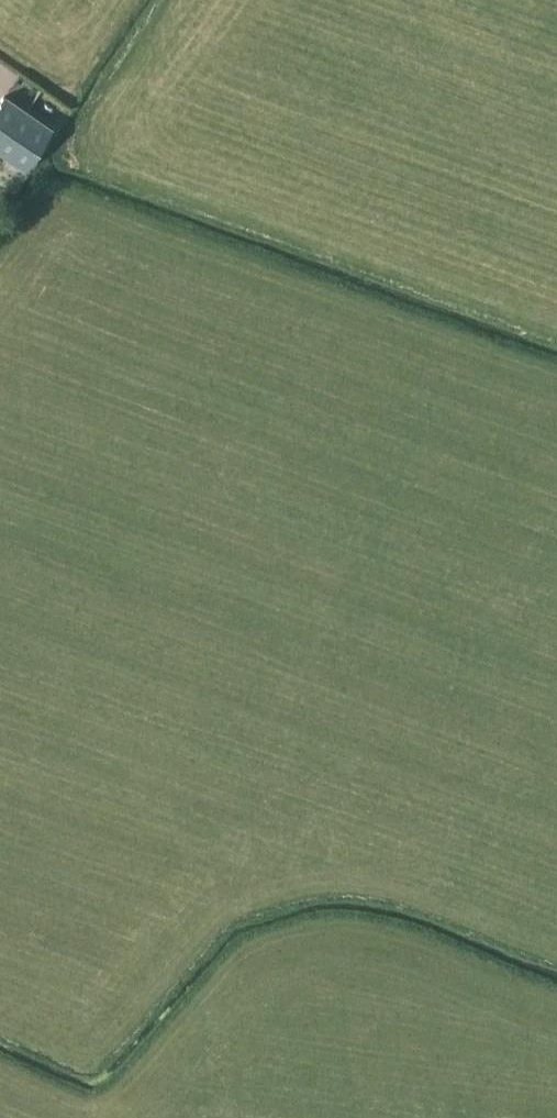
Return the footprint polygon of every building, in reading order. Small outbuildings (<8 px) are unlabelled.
[(0,104),(0,150),(26,168),(53,127),(6,95),(0,104)]
